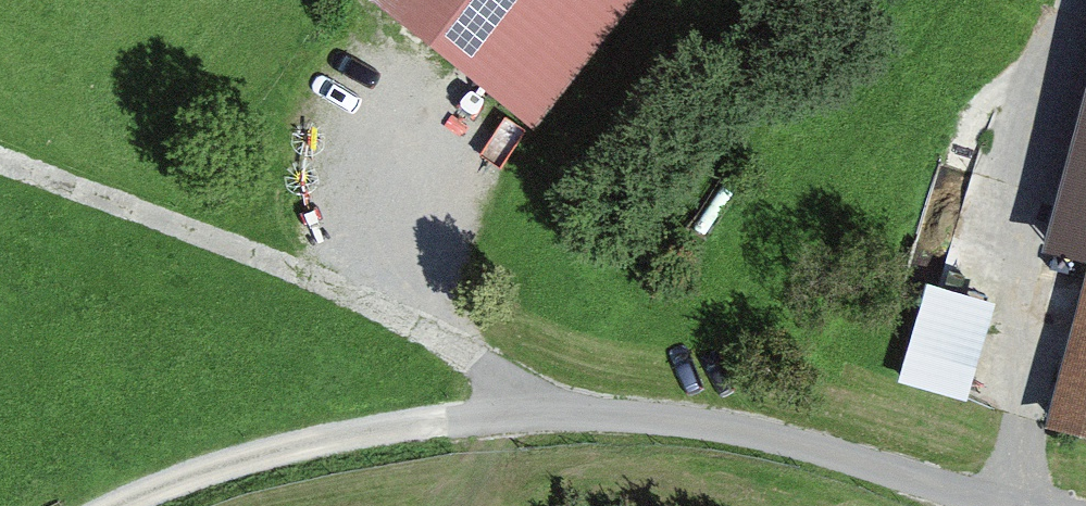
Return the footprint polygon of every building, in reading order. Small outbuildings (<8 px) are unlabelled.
[(550,145),(662,0),(361,0),(550,145)] [(1039,414),(1085,426),(1085,239),(1039,414)] [(924,287),(906,389),(976,401),(994,299),(924,287)]
